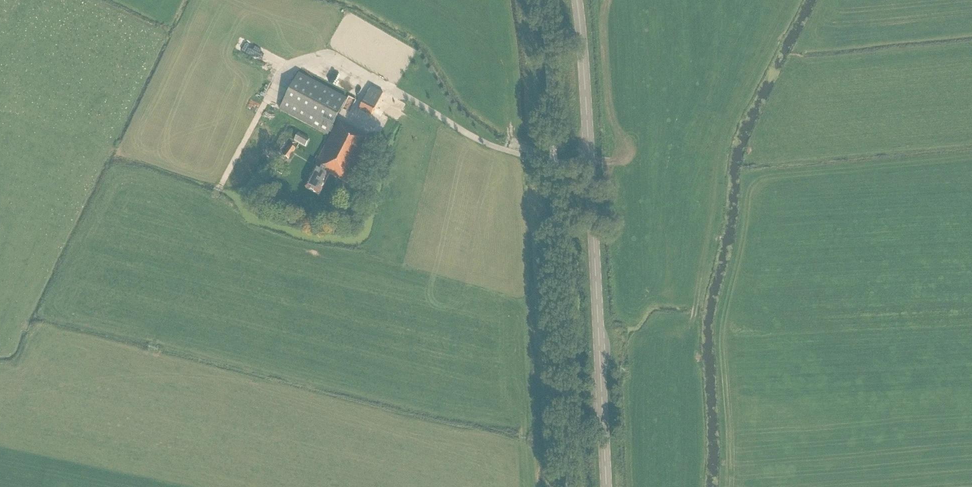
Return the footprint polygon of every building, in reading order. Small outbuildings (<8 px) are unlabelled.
[(299,74),(279,110),(327,136),(330,130),(333,131),(334,129),(332,127),(346,99),(299,74)] [(371,117),(383,94),(370,87),(358,110),(371,117)] [(338,122),(334,129),(333,131),(316,164),(317,165),(305,189),(318,195),(329,175),(347,184),(370,140),(362,136),(363,135),(338,122)] [(305,147),(309,141),(298,134),(294,141),(305,147)] [(288,160),(295,150),(284,142),(277,152),(288,160)]
